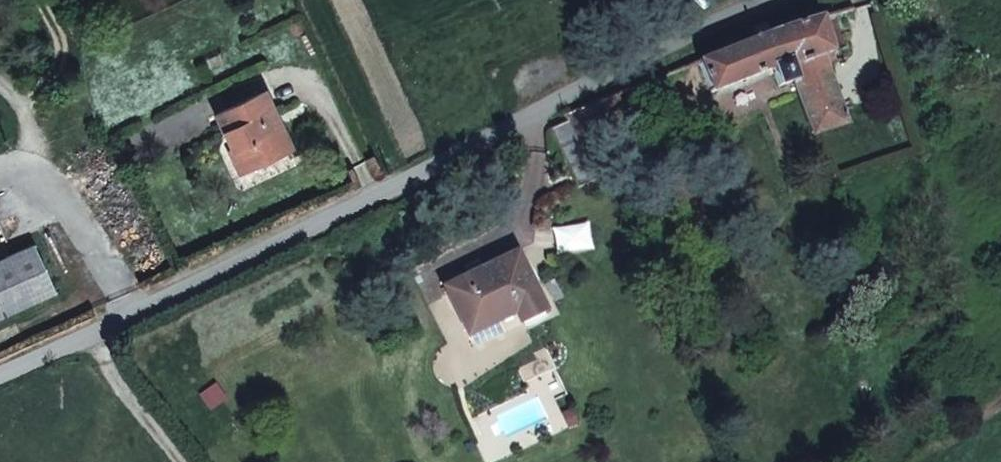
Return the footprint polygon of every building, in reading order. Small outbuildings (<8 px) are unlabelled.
[(820,17),(831,52),(832,54),(848,48),(836,12),(820,17)] [(822,55),(831,52),(820,17),(812,20),(776,31),(769,34),(758,38),(698,61),(711,93),(772,68),(779,86),(794,81),(789,66),(822,55)] [(754,29),(758,38),(769,34),(766,24),(754,29)] [(831,52),(822,55),(826,66),(835,63),(832,54),(831,52)] [(794,81),(813,135),(814,135),(846,124),(826,66),(822,55),(789,66),(794,81)] [(264,91),(216,114),(233,150),(239,147),(250,168),(291,148),(280,125),(272,128),(265,113),(273,109),(264,91)] [(272,128),(280,125),(273,109),(265,113),(272,128)] [(577,188),(595,180),(567,120),(550,129),(577,188)] [(239,147),(233,150),(243,171),(250,168),(239,147)] [(34,244),(0,260),(0,318),(56,292),(34,244)] [(469,277),(446,288),(468,333),(497,319),(516,309),(521,320),(544,309),(516,251),(482,269),(483,270),(469,277)] [(465,268),(469,277),(483,270),(482,269),(478,262),(465,268)] [(497,319),(468,333),(475,346),(504,333),(497,319)]
